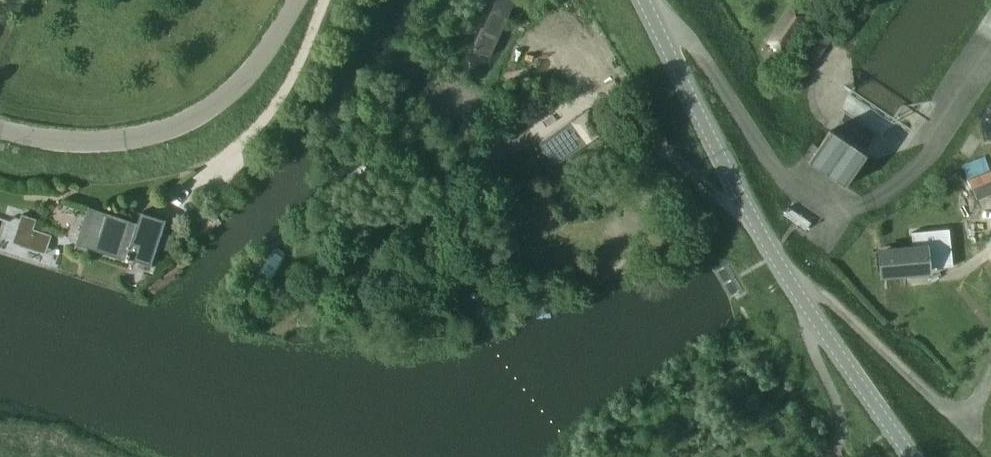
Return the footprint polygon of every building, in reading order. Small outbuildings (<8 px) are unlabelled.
[(521,0),(498,0),(476,48),(497,58),(523,1),(521,0)] [(782,52),(808,15),(794,4),(768,42),(782,52)] [(816,61),(832,39),(819,29),(803,51),(816,61)] [(810,162),(846,187),(867,156),(830,131),(810,162)] [(967,178),(971,189),(990,181),(990,172),(990,170),(967,178)] [(137,224),(88,208),(77,246),(128,262),(129,259),(151,266),(166,221),(140,213),(137,224)] [(33,230),(37,220),(21,215),(12,244),(28,248),(33,230)] [(169,251),(174,237),(167,235),(163,249),(169,251)] [(883,277),(929,272),(955,270),(953,255),(965,254),(965,245),(939,246),(939,249),(927,250),(927,247),(881,252),(883,277)]
